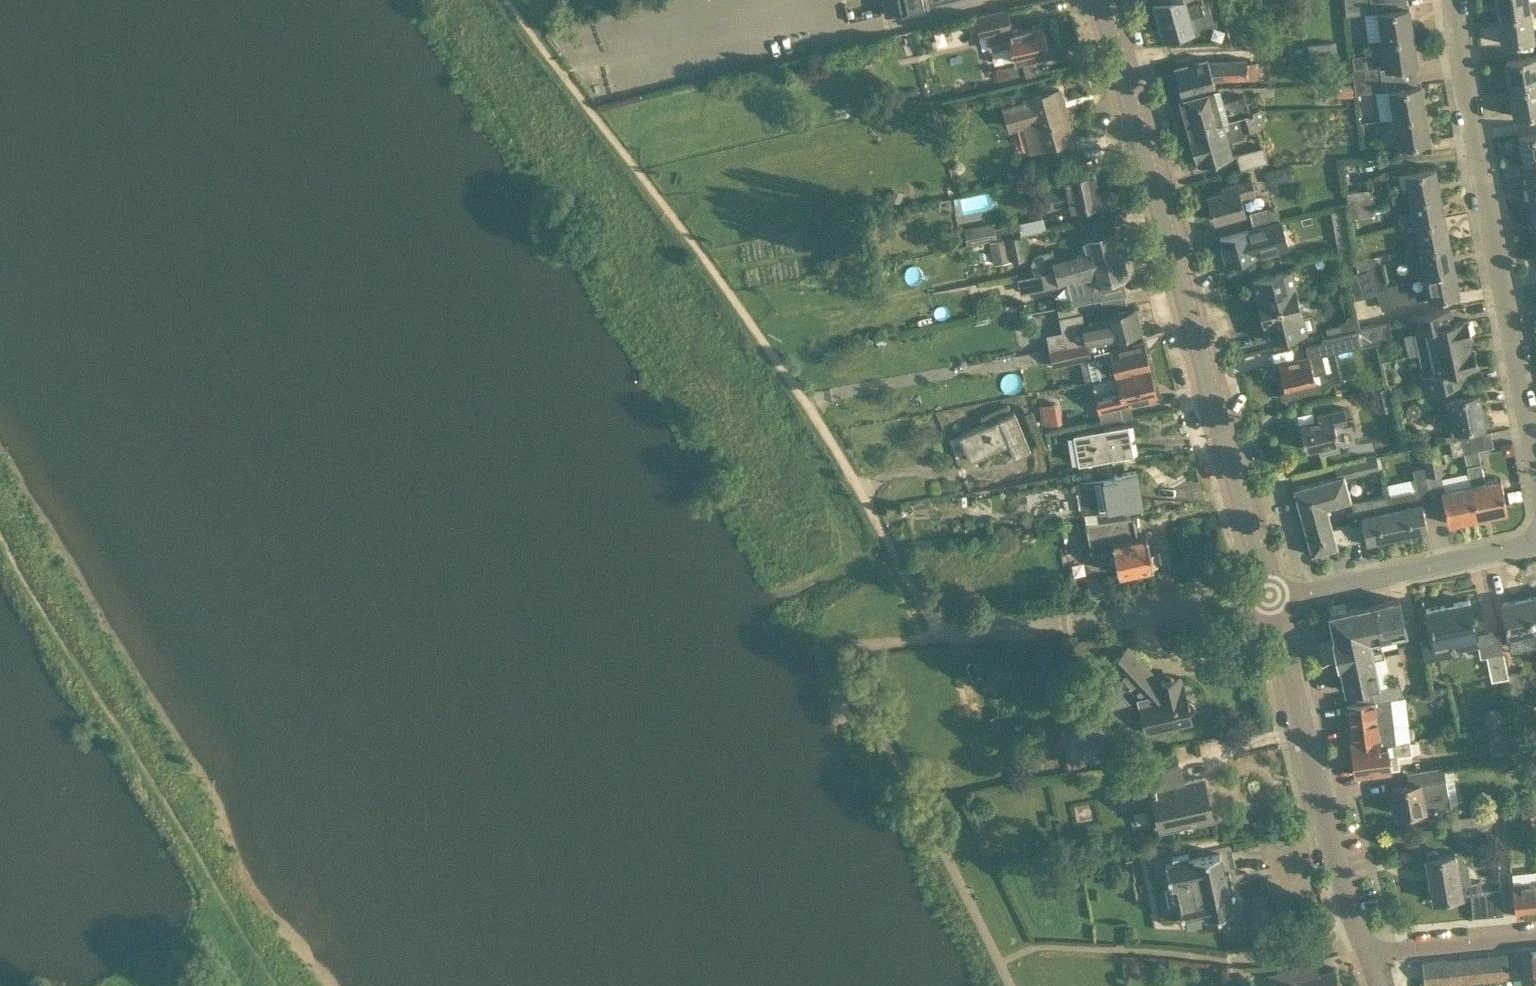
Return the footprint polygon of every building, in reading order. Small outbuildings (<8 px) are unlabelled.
[(884,13),(940,0),(881,0),(884,13)] [(1163,36),(1213,22),(1208,0),(1196,0),(1187,2),(1187,0),(1153,0),(1163,36)] [(1346,12),(1371,10),(1370,0),(1345,0),(1346,12)] [(1499,14),(1530,10),(1535,9),(1535,0),(1497,0),(1499,14)] [(1409,5),(1376,10),(1380,36),(1412,32),(1409,5)] [(980,35),(986,33),(1013,27),(1008,6),(974,14),(980,35)] [(1534,38),(1530,10),(1499,14),(1503,42),(1534,38)] [(1014,59),(1029,55),(1049,51),(1043,24),(1023,29),(1022,25),(986,33),(989,48),(1002,45),(1011,43),(1014,59)] [(1380,36),(1384,67),(1417,62),(1412,32),(1380,36)] [(1309,56),(1337,53),(1336,40),(1308,43),(1309,56)] [(1525,56),(1505,59),(1510,87),(1535,83),(1535,54),(1525,56)] [(1354,81),(1381,76),(1380,66),(1379,64),(1367,66),(1366,55),(1353,56),(1354,68),(1352,68),(1354,81)] [(1181,91),(1183,95),(1213,87),(1216,86),(1213,78),(1247,77),(1247,76),(1257,75),(1257,60),(1246,60),(1246,56),(1208,58),(1208,57),(1175,66),(1179,81),(1176,84),(1178,90),(1181,91)] [(998,79),(1019,73),(1017,62),(996,68),(998,79)] [(1381,76),(1354,81),(1354,82),(1356,92),(1376,89),(1383,88),(1381,76)] [(1356,92),(1354,82),(1338,82),(1338,96),(1356,95),(1356,92)] [(1387,88),(1383,88),(1376,89),(1380,119),(1387,117),(1392,117),(1392,116),(1425,110),(1420,83),(1387,89),(1387,88)] [(1510,87),(1515,115),(1535,112),(1535,83),(1510,87)] [(1244,93),(1217,101),(1213,87),(1183,95),(1180,96),(1189,128),(1249,111),(1244,93)] [(1024,125),(1031,149),(1054,142),(1073,137),(1059,88),(1040,93),(1002,104),(1010,129),(1024,125)] [(948,115),(958,113),(955,100),(945,102),(948,115)] [(1199,163),(1218,157),(1233,153),(1229,139),(1227,134),(1242,130),(1265,123),(1260,108),(1249,111),(1189,128),(1199,163)] [(1421,152),(1420,141),(1430,139),(1425,110),(1392,116),(1392,117),(1387,117),(1388,130),(1394,129),(1397,146),(1399,145),(1401,155),(1421,152)] [(1523,159),(1523,160),(1535,157),(1535,131),(1518,134),(1523,159)] [(1262,144),(1236,152),(1241,167),(1267,160),(1262,144)] [(1535,183),(1535,157),(1523,160),(1528,184),(1535,183)] [(1392,200),(1408,197),(1440,191),(1435,166),(1415,170),(1404,172),(1406,187),(1396,189),(1390,190),(1392,200)] [(1275,167),(1264,171),(1268,183),(1279,180),(1275,167)] [(1076,174),(1065,176),(1066,182),(1057,184),(1047,186),(1046,181),(1032,184),(1037,209),(1050,206),(1051,207),(1070,204),(1071,210),(1082,207),(1102,203),(1095,170),(1076,174)] [(1215,219),(1234,214),(1244,211),(1239,195),(1255,190),(1254,186),(1251,177),(1222,186),(1223,190),(1208,194),(1215,219)] [(1535,209),(1535,183),(1528,184),(1533,210),(1535,209)] [(1358,189),(1363,214),(1373,213),(1369,187),(1358,189)] [(894,188),(890,198),(900,202),(904,192),(894,188)] [(1363,214),(1358,189),(1346,190),(1350,216),(1363,214)] [(1444,215),(1440,191),(1408,197),(1411,210),(1398,213),(1400,224),(1413,222),(1444,215)] [(1279,220),(1279,218),(1276,206),(1273,207),(1272,206),(1250,212),(1254,226),(1254,227),(1279,220)] [(1021,230),(1044,225),(1042,214),(1019,218),(1021,230)] [(1449,241),(1444,215),(1413,222),(1416,235),(1404,238),(1406,249),(1417,247),(1449,241)] [(1254,227),(1254,226),(1248,227),(1249,229),(1220,237),(1227,262),(1257,254),(1257,255),(1290,246),(1282,217),(1279,218),(1279,220),(1254,227)] [(967,244),(990,240),(995,239),(995,238),(996,238),(993,221),(964,227),(967,244)] [(1086,245),(1052,255),(1055,269),(1121,251),(1115,229),(1084,237),(1086,245)] [(1352,244),(1349,231),(1336,233),(1338,246),(1352,244)] [(1022,233),(1006,236),(1012,260),(1027,257),(1022,233)] [(1449,241),(1417,247),(1422,272),(1454,266),(1449,241)] [(1348,245),(1339,247),(1340,256),(1349,254),(1348,245)] [(1030,260),(1033,270),(1034,273),(1044,271),(1053,269),(1055,269),(1052,255),(1050,249),(1034,253),(1030,260)] [(1121,251),(1055,269),(1059,283),(1094,273),(1096,282),(1127,274),(1121,251)] [(1387,284),(1380,264),(1369,267),(1377,292),(1388,290),(1392,306),(1417,300),(1413,287),(1399,290),(1397,282),(1387,284)] [(1252,276),(1257,294),(1260,307),(1304,296),(1296,266),(1292,268),(1292,267),(1252,276)] [(1428,298),(1439,295),(1459,292),(1454,266),(1422,272),(1428,298)] [(1365,295),(1377,292),(1369,267),(1358,271),(1365,295)] [(1348,284),(1345,270),(1333,273),(1337,287),(1348,284)] [(1365,295),(1358,271),(1347,273),(1354,298),(1365,295)] [(1268,338),(1279,336),(1308,328),(1316,326),(1312,310),(1308,295),(1304,296),(1260,307),(1268,338)] [(1066,346),(1088,341),(1114,335),(1142,328),(1139,319),(1143,318),(1140,306),(1136,307),(1135,305),(1116,310),(1103,313),(1104,319),(1084,324),(1082,311),(1079,312),(1077,302),(1057,306),(1066,346)] [(1413,331),(1427,328),(1432,349),(1469,342),(1468,335),(1471,335),(1467,318),(1453,321),(1449,307),(1409,316),(1413,331)] [(1328,334),(1344,330),(1343,323),(1326,327),(1328,334)] [(1358,328),(1362,343),(1374,340),(1370,325),(1358,328)] [(1278,380),(1281,393),(1282,394),(1283,395),(1284,396),(1285,396),(1286,396),(1301,393),(1300,389),(1318,385),(1315,374),(1338,368),(1333,350),(1361,343),(1357,328),(1348,330),(1344,330),(1328,334),(1322,336),(1323,339),(1305,343),(1308,353),(1298,356),(1298,357),(1279,362),(1283,379),(1278,380)] [(1117,347),(1114,335),(1088,341),(1091,356),(1095,356),(1094,352),(1117,347)] [(840,353),(866,349),(864,340),(839,344),(840,353)] [(1145,340),(1117,347),(1094,352),(1095,356),(1100,378),(1115,375),(1118,374),(1118,372),(1150,364),(1145,340)] [(1088,341),(1066,346),(1048,350),(1052,365),(1091,356),(1088,341)] [(1432,349),(1437,369),(1437,371),(1422,374),(1425,390),(1465,381),(1462,367),(1477,364),(1474,347),(1471,348),(1469,342),(1432,349)] [(1115,375),(1100,378),(1092,380),(1096,398),(1100,420),(1121,416),(1119,407),(1142,402),(1141,397),(1157,393),(1150,364),(1118,372),(1118,374),(1115,375)] [(1394,385),(1398,398),(1408,395),(1405,382),(1394,385)] [(1380,391),(1384,406),(1396,403),(1393,387),(1380,391)] [(1478,391),(1463,394),(1462,392),(1447,394),(1452,415),(1448,416),(1452,433),(1449,434),(1449,438),(1460,436),(1486,430),(1484,421),(1488,417),(1486,408),(1481,406),(1478,391)] [(1044,421),(1059,419),(1057,399),(1042,401),(1044,421)] [(1306,448),(1318,446),(1321,445),(1322,450),(1337,447),(1336,441),(1338,441),(1334,423),(1347,420),(1344,404),(1315,411),(1317,419),(1300,423),(1306,448)] [(970,458),(1009,441),(1015,455),(1031,448),(1023,430),(1014,409),(998,417),(999,418),(960,434),(970,458)] [(1133,452),(1128,423),(1075,432),(1080,461),(1133,452)] [(1471,481),(1479,516),(1508,510),(1500,476),(1485,479),(1478,449),(1494,445),(1491,430),(1486,431),(1486,430),(1460,436),(1464,452),(1469,481),(1471,481)] [(1464,452),(1460,436),(1449,438),(1452,454),(1464,452)] [(1442,471),(1443,471),(1437,440),(1435,441),(1421,444),(1425,464),(1427,474),(1442,471)] [(1354,475),(1379,468),(1376,455),(1351,461),(1354,475)] [(1416,484),(1428,481),(1424,465),(1412,467),(1416,484)] [(1130,516),(1128,504),(1142,502),(1142,501),(1141,501),(1136,470),(1137,469),(1137,468),(1077,478),(1082,513),(1097,510),(1099,519),(1099,520),(1130,516)] [(1082,469),(1083,476),(1093,474),(1091,468),(1082,469)] [(1072,471),(1073,478),(1074,477),(1076,477),(1082,476),(1081,469),(1075,470),(1072,471)] [(1293,487),(1305,531),(1312,554),(1338,546),(1338,544),(1355,540),(1351,523),(1350,523),(1349,522),(1333,527),(1326,507),(1351,499),(1343,473),(1293,487)] [(1469,481),(1441,487),(1448,522),(1479,516),(1471,481),(1469,481)] [(1427,527),(1423,507),(1419,487),(1412,489),(1412,488),(1390,492),(1390,494),(1392,506),(1393,506),(1398,533),(1427,527)] [(1367,540),(1398,533),(1393,506),(1392,506),(1390,494),(1387,495),(1387,493),(1353,501),(1354,502),(1352,502),(1354,510),(1347,512),(1350,522),(1349,522),(1350,523),(1351,523),(1355,540),(1366,538),(1367,540)] [(1114,548),(1115,554),(1119,573),(1121,573),(1120,571),(1158,563),(1155,551),(1151,552),(1147,534),(1146,534),(1146,535),(1138,537),(1133,515),(1130,516),(1099,520),(1099,519),(1085,522),(1086,525),(1092,552),(1114,548)] [(1528,596),(1535,628),(1535,633),(1535,637),(1535,595),(1528,596)] [(1506,622),(1508,633),(1535,628),(1528,596),(1501,602),(1506,622)] [(1399,597),(1373,603),(1380,636),(1383,647),(1397,645),(1395,634),(1406,632),(1399,597)] [(1455,654),(1457,649),(1455,638),(1477,634),(1473,618),(1469,599),(1426,608),(1428,617),(1428,620),(1417,622),(1426,660),(1455,654)] [(1370,638),(1380,636),(1373,603),(1329,612),(1334,637),(1335,638),(1368,630),(1370,638)] [(1374,656),(1373,650),(1383,648),(1383,647),(1380,636),(1370,638),(1368,630),(1335,638),(1334,637),(1333,637),(1339,665),(1340,664),(1340,663),(1374,656)] [(1505,661),(1501,640),(1479,645),(1478,645),(1481,656),(1487,654),(1489,665),(1505,661)] [(1165,724),(1171,722),(1190,717),(1189,713),(1191,712),(1193,711),(1194,709),(1195,707),(1195,706),(1195,704),(1195,703),(1194,702),(1193,701),(1192,700),(1191,699),(1190,699),(1188,698),(1186,698),(1183,684),(1180,685),(1179,683),(1178,684),(1178,685),(1173,687),(1173,685),(1171,685),(1172,687),(1167,688),(1165,679),(1158,681),(1127,647),(1103,669),(1115,682),(1116,681),(1122,687),(1115,693),(1120,698),(1112,699),(1116,716),(1140,710),(1145,731),(1147,730),(1149,732),(1151,733),(1153,734),(1156,734),(1157,734),(1160,733),(1161,731),(1163,729),(1164,727),(1165,724)] [(1006,651),(1008,666),(1021,665),(1020,650),(1006,651)] [(1346,689),(1355,687),(1355,692),(1381,686),(1381,685),(1379,682),(1374,656),(1340,663),(1340,664),(1346,689)] [(1525,697),(1519,671),(1508,673),(1514,699),(1525,697)] [(1391,695),(1391,696),(1403,694),(1401,684),(1395,681),(1381,685),(1381,686),(1383,697),(1391,695)] [(1355,692),(1356,701),(1383,697),(1381,686),(1355,692)] [(1447,700),(1448,694),(1445,689),(1439,688),(1434,692),(1433,698),(1437,702),(1443,703),(1447,700)] [(1356,701),(1356,702),(1347,703),(1351,737),(1379,735),(1380,743),(1409,739),(1408,724),(1403,719),(1393,720),(1391,696),(1391,695),(1383,697),(1356,701)] [(1525,724),(1535,722),(1535,711),(1535,706),(1522,708),(1525,724)] [(1070,736),(1092,731),(1087,711),(1065,716),(1070,736)] [(1487,727),(1491,760),(1523,755),(1518,722),(1487,727)] [(1351,737),(1355,771),(1399,766),(1398,753),(1411,751),(1409,739),(1380,743),(1379,735),(1351,737)] [(1203,776),(1185,780),(1178,782),(1174,763),(1130,773),(1134,791),(1150,788),(1151,793),(1146,794),(1152,822),(1157,821),(1158,827),(1212,815),(1203,776)] [(1408,770),(1410,782),(1392,785),(1397,813),(1417,809),(1417,810),(1450,804),(1443,764),(1408,770)] [(1490,812),(1451,816),(1452,829),(1457,829),(1457,833),(1492,829),(1490,812)] [(1522,830),(1532,829),(1530,813),(1520,814),(1522,830)] [(1089,836),(1073,837),(1075,854),(1088,852),(1087,843),(1090,843),(1089,836)] [(1482,890),(1480,878),(1470,880),(1468,863),(1464,863),(1461,851),(1439,854),(1439,852),(1436,849),(1428,850),(1427,854),(1431,884),(1428,886),(1429,894),(1433,895),(1434,899),(1482,890)] [(1237,867),(1233,850),(1221,853),(1221,851),(1190,858),(1188,853),(1173,856),(1174,862),(1166,863),(1171,885),(1176,884),(1180,899),(1179,900),(1184,921),(1234,910),(1225,869),(1237,867)] [(1512,881),(1515,914),(1535,912),(1535,879),(1512,881)] [(1501,889),(1487,890),(1489,914),(1503,913),(1501,889)] [(1513,952),(1498,954),(1500,978),(1515,977),(1513,952)] [(1498,954),(1484,955),(1487,979),(1500,978),(1498,954)] [(1484,955),(1471,956),(1473,980),(1487,979),(1484,955)] [(1471,956),(1457,957),(1460,981),(1473,980),(1471,956)] [(1457,957),(1443,959),(1445,982),(1460,981),(1457,957)] [(1445,982),(1443,959),(1423,961),(1428,983),(1445,982)] [(1334,968),(1319,973),(1315,960),(1272,973),(1275,985),(1277,985),(1283,984),(1283,985),(1340,985),(1334,968)]
